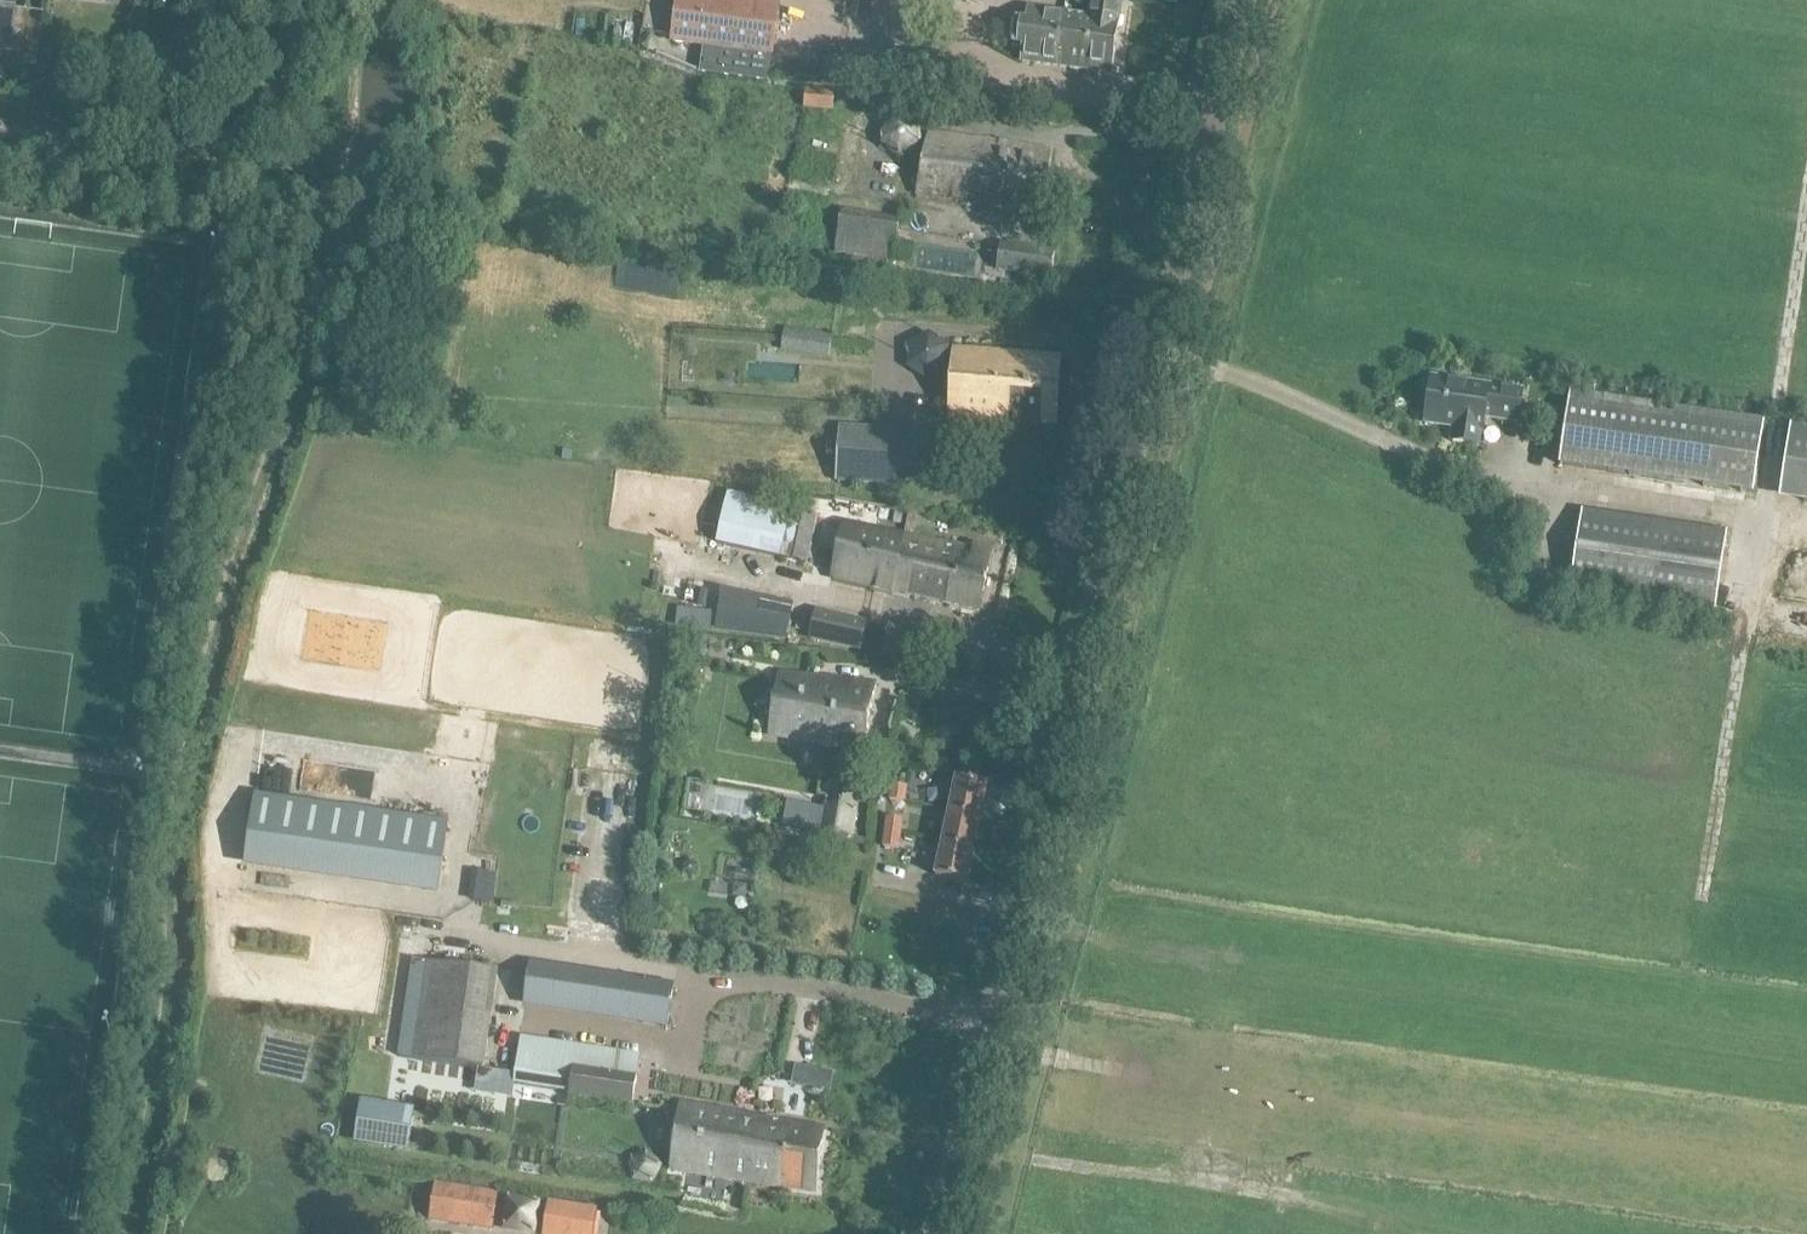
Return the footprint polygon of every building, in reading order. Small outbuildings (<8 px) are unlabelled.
[(20,51),(25,12),(25,10),(8,8),(9,0),(0,0),(0,40),(3,40),(1,49),(20,51)] [(777,3),(750,0),(678,0),(673,41),(703,45),(700,72),(767,80),(777,3)] [(1065,11),(1057,66),(1112,73),(1123,0),(1091,0),(1089,15),(1065,11)] [(1022,61),(1057,66),(1065,11),(1030,7),(1028,21),(1023,21),(1017,23),(1014,43),(1019,46),(1024,47),(1022,61)] [(44,14),(25,12),(20,51),(19,63),(38,65),(44,14)] [(650,34),(642,36),(640,46),(648,51),(657,48),(658,39),(650,34)] [(803,105),(833,108),(835,89),(806,85),(803,105)] [(918,192),(1043,211),(1052,151),(929,132),(918,192)] [(841,223),(834,265),(893,275),(900,233),(841,223)] [(1053,275),(1055,252),(1002,245),(999,269),(1053,275)] [(785,330),(782,348),(830,356),(832,338),(785,330)] [(950,415),(1058,423),(1062,357),(955,349),(950,415)] [(1455,426),(1453,441),(1479,444),(1481,430),(1483,431),(1485,416),(1519,421),(1524,391),(1433,377),(1426,422),(1455,426)] [(1572,391),(1561,464),(1754,493),(1765,420),(1572,391)] [(840,425),(836,480),(938,486),(941,431),(840,425)] [(1781,498),(1806,502),(1806,429),(1792,427),(1781,498)] [(571,460),(572,451),(563,450),(562,458),(571,460)] [(818,511),(728,490),(716,542),(806,561),(818,511)] [(1571,587),(1715,609),(1727,532),(1583,510),(1571,587)] [(845,522),(833,577),(896,590),(907,534),(845,522)] [(896,590),(982,609),(995,548),(975,543),(974,547),(907,534),(896,590)] [(819,611),(814,637),(862,648),(867,621),(819,611)] [(695,656),(706,658),(709,638),(698,636),(695,656)] [(770,732),(865,751),(878,685),(782,672),(770,732)] [(480,720),(476,740),(495,744),(499,723),(480,720)] [(957,778),(950,809),(982,816),(989,785),(957,778)] [(895,786),(894,800),(908,801),(909,788),(895,786)] [(449,822),(255,793),(245,868),(438,896),(449,822)] [(800,806),(796,828),(819,832),(818,837),(851,844),(852,842),(853,836),(858,810),(854,809),(826,804),(824,803),(824,804),(823,810),(800,806)] [(975,849),(982,816),(950,809),(943,842),(975,849)] [(890,819),(888,832),(904,834),(906,821),(890,819)] [(902,849),(904,834),(888,832),(886,847),(902,849)] [(968,882),(975,849),(943,842),(936,875),(968,882)] [(748,887),(734,885),(734,886),(733,896),(732,899),(746,901),(748,887)] [(533,961),(526,1004),(670,1029),(677,985),(533,961)] [(499,972),(428,962),(413,1059),(485,1070),(499,972)] [(521,1036),(516,1086),(634,1104),(641,1056),(521,1036)] [(831,1092),(834,1073),(821,1071),(817,1090),(831,1092)] [(409,1152),(416,1108),(361,1099),(354,1144),(409,1152)] [(672,1168),(752,1180),(761,1117),(682,1106),(672,1168)] [(826,1126),(761,1117),(752,1180),(817,1189),(826,1126)] [(437,1185),(431,1220),(492,1230),(498,1195),(437,1185)] [(545,1233),(594,1233),(597,1213),(597,1211),(549,1203),(545,1233)]
